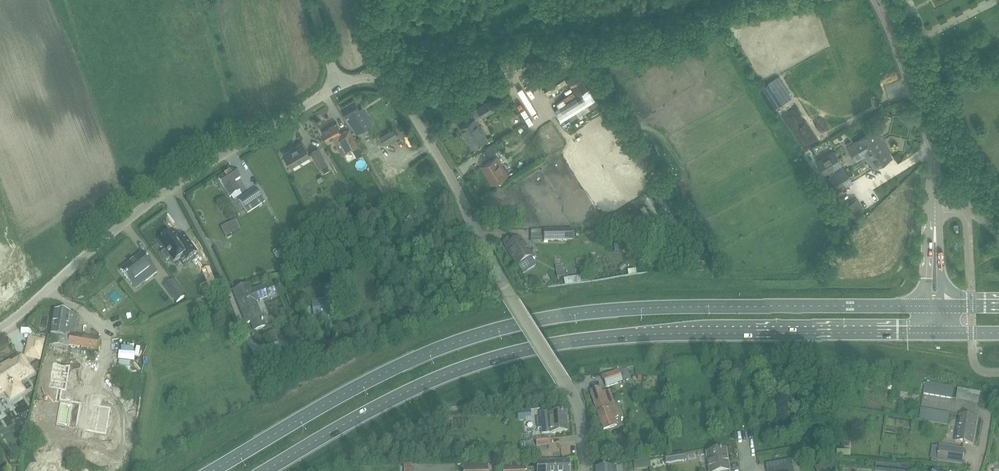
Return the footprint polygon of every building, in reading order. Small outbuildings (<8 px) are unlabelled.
[(545,80),(571,71),(569,66),(543,75),(545,80)] [(566,79),(571,88),(583,107),(593,101),(587,90),(588,89),(577,72),(566,79)] [(474,76),(476,84),(488,81),(487,73),(474,76)] [(778,77),(763,87),(769,97),(771,97),(777,107),(791,97),(778,77)] [(477,108),(483,117),(498,107),(493,98),(477,108)] [(341,107),(346,116),(356,133),(372,123),(362,107),(359,109),(354,99),(341,107)] [(584,124),(593,118),(585,106),(576,111),(584,124)] [(474,119),(468,122),(460,127),(472,148),(487,139),(474,119)] [(321,131),(326,140),(331,137),(342,156),(359,146),(350,130),(342,135),(335,123),(321,131)] [(865,154),(874,168),(891,158),(874,130),(848,146),(856,160),(865,154)] [(283,154),(288,162),(291,167),(310,156),(302,143),(283,154)] [(366,143),(359,147),(364,154),(370,150),(366,143)] [(317,149),(311,153),(319,167),(326,163),(317,149)] [(827,180),(835,192),(852,182),(844,170),(841,165),(834,152),(816,162),(824,175),(826,174),(829,179),(827,180)] [(482,165),(493,183),(506,175),(495,157),(482,165)] [(242,180),(234,169),(218,179),(230,197),(241,190),(236,184),(242,180)] [(650,194),(665,210),(675,201),(660,185),(650,194)] [(439,198),(447,194),(443,186),(435,189),(439,198)] [(239,199),(248,213),(265,202),(256,188),(239,199)] [(857,198),(844,206),(851,217),(864,209),(857,198)] [(173,230),(159,240),(165,250),(162,253),(167,260),(171,257),(174,261),(183,255),(186,260),(197,252),(184,234),(183,234),(185,236),(181,239),(180,237),(179,238),(173,230)] [(544,231),(544,241),(573,240),(573,230),(544,231)] [(510,239),(504,242),(507,247),(506,247),(518,265),(531,256),(520,239),(513,243),(510,239)] [(121,270),(132,284),(142,276),(146,280),(157,272),(142,253),(133,260),(134,261),(130,264),(130,263),(121,270)] [(89,301),(104,311),(120,290),(105,279),(89,301)] [(163,287),(176,303),(184,297),(171,281),(163,287)] [(248,284),(242,287),(233,291),(246,324),(251,322),(254,330),(265,326),(255,301),(268,296),(263,286),(251,291),(248,284)] [(313,303),(314,316),(337,312),(335,300),(313,303)] [(58,329),(60,329),(55,346),(68,349),(73,332),(79,309),(65,305),(58,329)] [(78,343),(108,343),(108,332),(78,332),(78,343)] [(289,339),(292,351),(306,348),(303,335),(289,339)] [(39,359),(43,341),(30,338),(26,356),(39,359)] [(305,350),(292,353),(294,360),(307,357),(305,350)] [(21,358),(11,364),(10,363),(4,367),(4,366),(3,367),(3,366),(0,367),(0,392),(5,389),(11,399),(23,391),(17,381),(31,373),(21,358)] [(65,364),(49,361),(45,385),(53,387),(51,399),(55,400),(52,423),(102,432),(106,405),(56,397),(58,388),(61,388),(65,364)] [(618,370),(602,375),(606,387),(622,382),(622,381),(628,379),(625,369),(618,370)] [(869,370),(868,379),(883,380),(883,370),(869,370)] [(616,407),(611,390),(602,393),(600,387),(590,391),(603,430),(617,425),(611,408),(616,407)] [(540,417),(537,418),(538,428),(541,428),(542,433),(551,433),(567,431),(566,412),(550,413),(549,411),(540,412),(540,417)] [(960,415),(956,442),(973,445),(978,418),(960,415)] [(548,437),(536,438),(537,446),(549,445),(548,437)] [(938,460),(952,463),(962,465),(965,450),(940,446),(938,460)] [(706,453),(709,470),(729,470),(730,470),(728,463),(726,463),(725,459),(727,458),(726,449),(706,453)] [(665,456),(666,463),(686,460),(685,453),(665,456)] [(569,461),(536,462),(536,470),(570,470),(569,461)]
